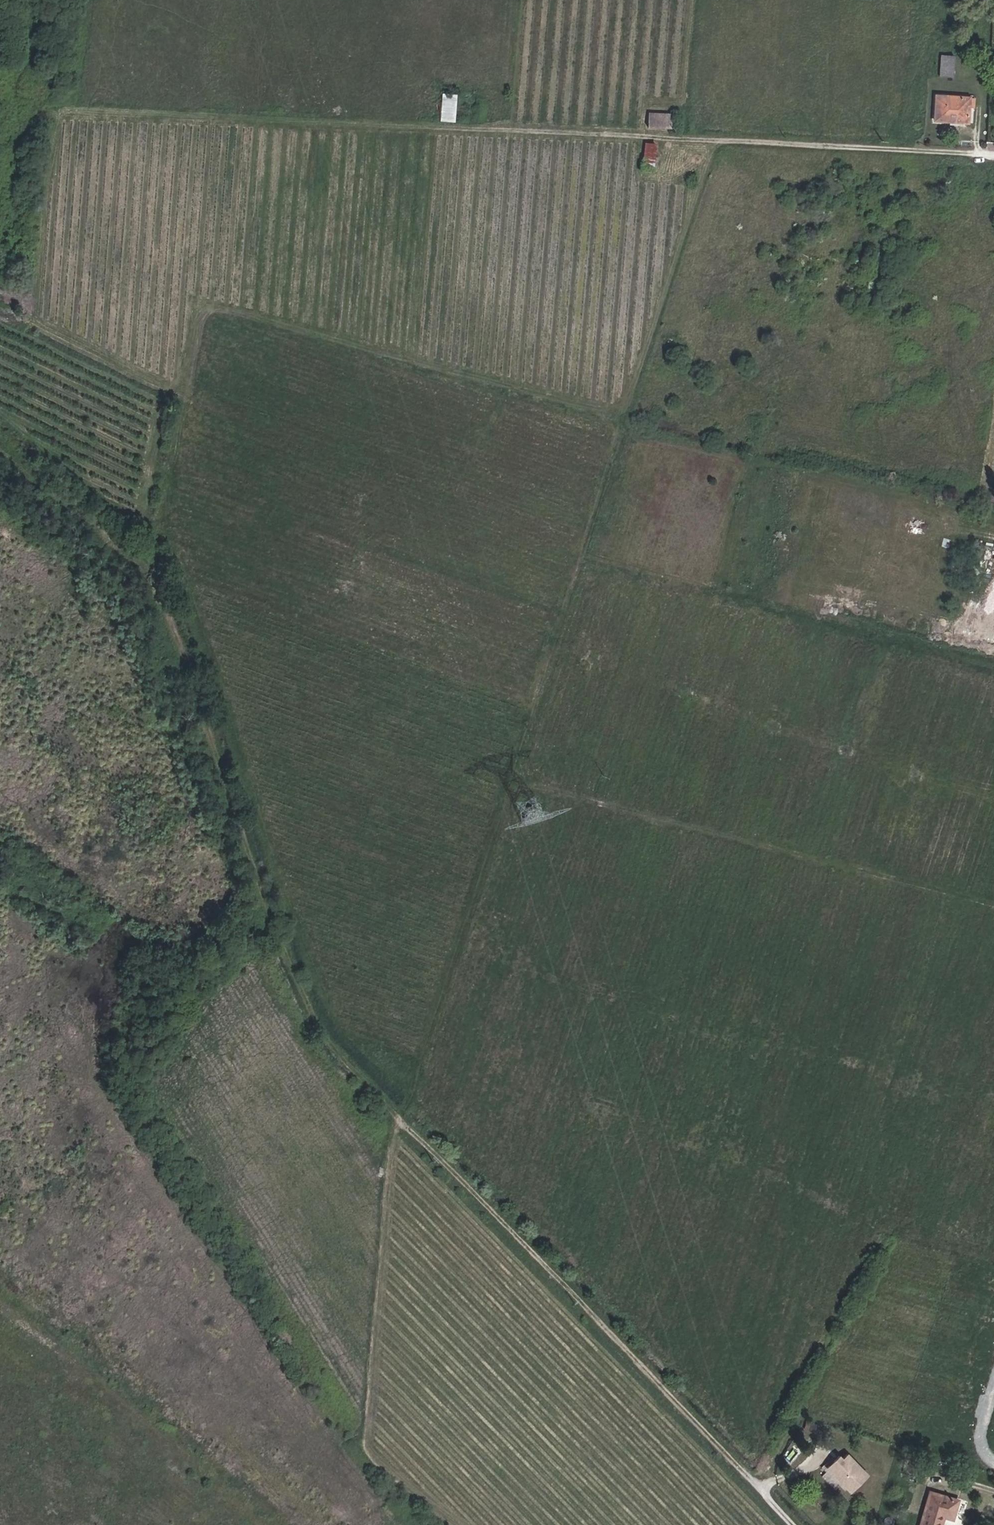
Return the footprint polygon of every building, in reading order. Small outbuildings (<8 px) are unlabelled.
[(946,79),(946,60),(931,60),(931,79),(946,79)] [(458,92),(443,91),(441,119),(456,120),(458,92)] [(965,100),(931,100),(931,128),(965,128),(965,100)] [(645,130),(674,131),(674,118),(645,117),(645,130)] [(649,165),(650,154),(642,154),(640,173),(653,174),(654,165),(649,165)] [(544,636),(547,628),(529,622),(527,630),(544,636)] [(849,1494),(870,1473),(847,1449),(825,1470),(849,1494)] [(964,1502),(935,1493),(926,1524),(948,1524),(951,1517),(958,1520),(964,1502)]
